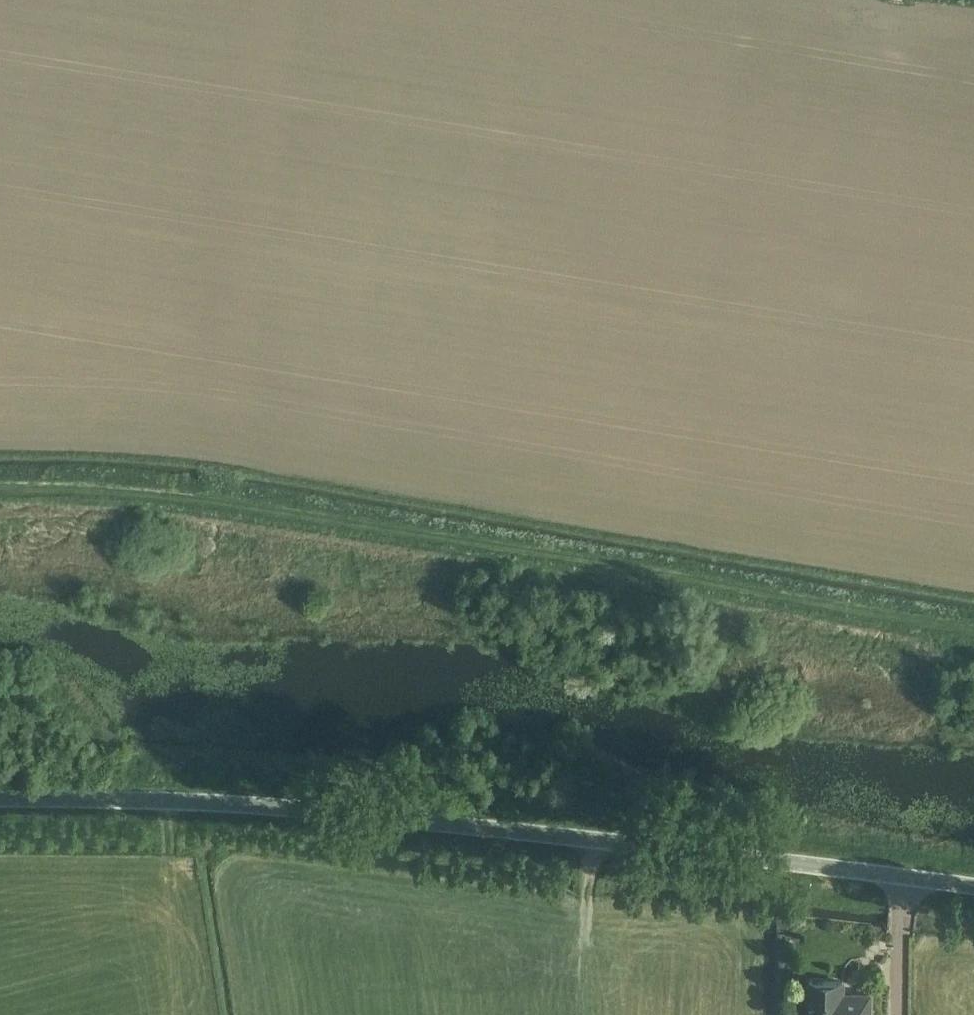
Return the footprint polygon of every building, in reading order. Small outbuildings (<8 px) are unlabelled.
[(871,996),(844,995),(844,983),(811,982),(811,1014),(871,1014),(871,996)]
